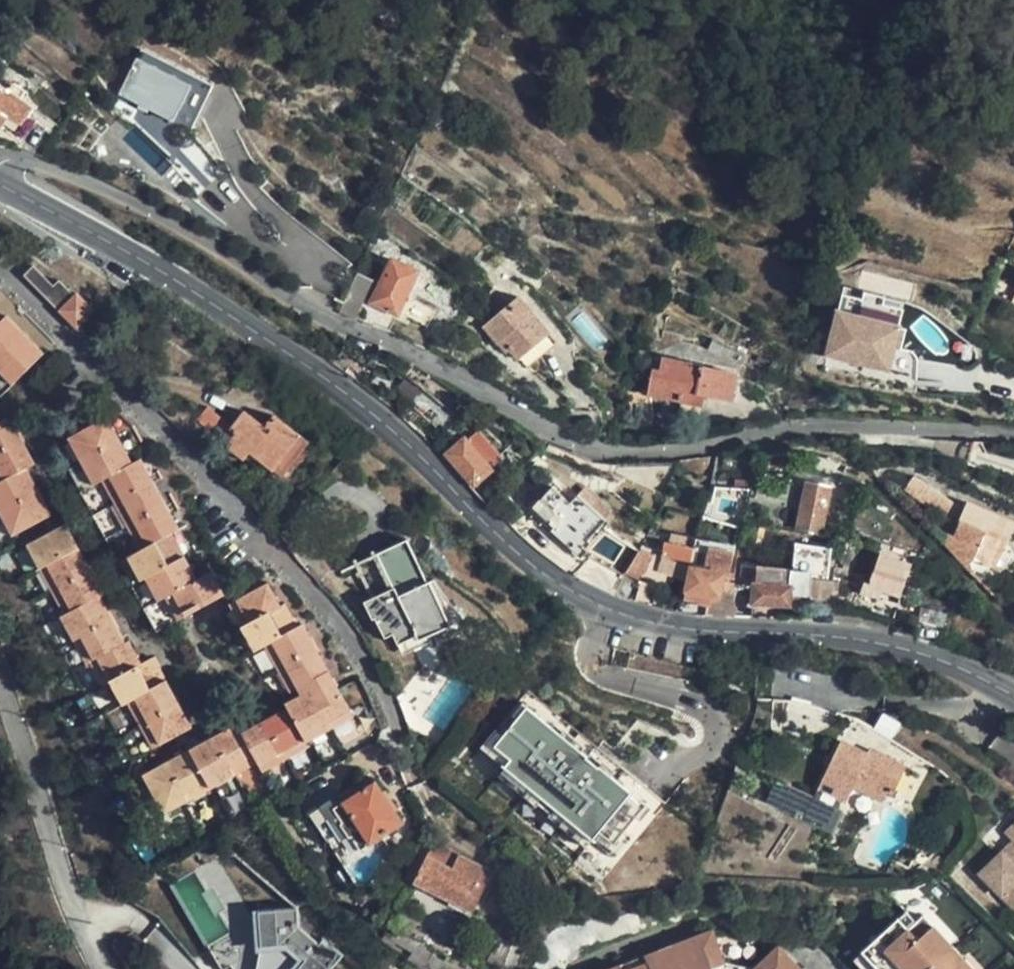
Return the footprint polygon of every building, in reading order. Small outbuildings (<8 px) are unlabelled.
[(181,106),(199,115),(215,84),(143,46),(120,91),(174,119),(181,106)] [(0,87),(0,126),(7,115),(22,123),(33,108),(0,87)] [(396,313),(417,271),(393,259),(373,301),(396,313)] [(87,309),(72,293),(69,295),(53,278),(47,282),(30,264),(23,271),(74,323),(87,309)] [(339,311),(354,318),(371,280),(355,273),(339,311)] [(560,333),(519,286),(484,318),(510,346),(514,343),(530,359),(560,333)] [(850,301),(910,319),(914,310),(853,290),(850,301)] [(904,339),(910,319),(850,301),(832,358),(893,375),(898,357),(904,339)] [(9,379),(41,348),(6,311),(0,316),(0,370),(9,379)] [(913,342),(904,339),(898,357),(907,360),(908,358),(913,342)] [(732,400),(737,374),(655,358),(648,393),(703,405),(705,395),(732,400)] [(278,474),(303,437),(271,415),(263,426),(242,411),(227,431),(232,436),(225,447),(241,459),(247,452),(278,474)] [(77,458),(116,437),(105,415),(66,436),(77,458)] [(16,441),(4,419),(0,421),(0,450),(16,441)] [(503,457),(476,428),(447,455),(474,484),(503,457)] [(128,459),(116,437),(77,458),(88,480),(98,476),(128,459)] [(0,450),(0,480),(19,470),(29,465),(16,441),(0,450)] [(137,454),(128,459),(98,476),(109,498),(149,477),(137,454)] [(0,480),(0,510),(31,493),(19,470),(0,480)] [(149,477),(109,498),(122,523),(161,500),(149,477)] [(821,533),(832,488),(793,478),(787,500),(805,506),(799,527),(821,533)] [(597,519),(575,498),(571,503),(553,487),(533,509),(583,554),(590,544),(583,536),(597,519)] [(0,510),(0,526),(5,536),(44,517),(31,493),(0,510)] [(950,542),(948,543),(947,547),(993,555),(999,524),(1003,524),(1007,504),(959,496),(950,542)] [(161,500),(122,523),(134,546),(165,530),(174,524),(161,500)] [(165,530),(134,546),(122,553),(135,579),(139,577),(179,556),(165,530)] [(35,574),(38,572),(74,552),(63,531),(23,552),(35,574)] [(454,620),(430,579),(424,582),(399,540),(354,566),(372,598),(368,603),(388,636),(397,631),(403,640),(412,635),(421,648),(438,637),(436,631),(454,620)] [(878,553),(910,564),(914,564),(919,552),(882,540),(878,553)] [(731,596),(733,584),(727,582),(731,555),(707,551),(703,570),(692,568),(686,592),(719,598),(720,593),(731,596)] [(74,552),(38,572),(50,595),(86,576),(74,552)] [(902,595),(910,564),(878,553),(869,584),(862,582),(857,594),(868,597),(868,595),(881,598),(884,590),(902,595)] [(179,556),(139,577),(150,598),(167,589),(190,577),(179,556)] [(666,591),(670,570),(658,567),(659,559),(649,557),(645,575),(639,574),(635,592),(650,599),(652,594),(658,597),(660,595),(668,597),(669,593),(666,591)] [(190,577),(167,589),(179,612),(219,590),(207,567),(190,577)] [(753,589),(733,584),(731,596),(730,600),(753,605),(789,605),(790,593),(807,595),(810,573),(790,570),(789,586),(753,585),(753,589)] [(86,576),(50,595),(61,617),(95,600),(98,598),(86,576)] [(239,623),(248,618),(276,603),(263,579),(226,599),(239,623)] [(95,600),(61,617),(55,621),(67,645),(73,643),(107,623),(95,600)] [(276,603),(248,618),(261,642),(292,625),(280,600),(276,603)] [(107,623),(73,643),(84,666),(88,664),(119,646),(107,623)] [(292,625),(261,642),(273,666),(308,647),(297,623),(292,625)] [(119,646),(88,664),(100,687),(105,684),(136,666),(125,644),(119,646)] [(290,686),(322,669),(308,647),(273,666),(284,688),(290,686)] [(136,666),(105,684),(118,708),(124,704),(164,682),(151,658),(136,666)] [(290,686),(293,695),(326,677),(322,669),(290,686)] [(280,700),(283,707),(300,739),(346,714),(326,677),(293,695),(280,700)] [(164,682),(124,704),(137,727),(176,705),(164,682)] [(589,757),(597,747),(528,690),(519,700),(522,703),(527,706),(589,757)] [(512,715),(517,719),(527,706),(522,703),(512,715)] [(176,705),(137,727),(148,749),(188,728),(176,705)] [(589,757),(527,706),(517,719),(503,735),(494,746),(511,759),(504,767),(542,798),(554,808),(592,839),(598,831),(614,845),(623,834),(636,817),(646,805),(651,809),(657,814),(666,803),(655,794),(597,747),(589,757)] [(283,707),(237,731),(253,764),(257,770),(302,745),(300,739),(283,707)] [(233,725),(188,749),(207,789),(253,764),(237,731),(233,725)] [(494,746),(503,735),(495,729),(480,747),(504,767),(511,759),(494,746)] [(910,763),(869,746),(867,750),(841,739),(819,795),(780,778),(770,801),(834,829),(844,806),(840,804),(843,797),(848,799),(855,782),(858,773),(888,786),(899,790),(910,763)] [(468,741),(461,749),(466,754),(473,746),(468,741)] [(207,789),(188,749),(140,775),(161,814),(207,789)] [(504,767),(498,775),(536,806),(542,798),(504,767)] [(888,786),(858,773),(855,782),(885,794),(888,786)] [(382,800),(375,787),(341,807),(337,800),(320,810),(339,844),(357,833),(367,850),(400,830),(392,817),(382,800)] [(382,800),(392,817),(394,816),(384,798),(382,800)] [(636,817),(641,821),(651,809),(646,805),(636,817)] [(554,808),(548,816),(586,847),(592,839),(554,808)] [(1003,833),(1013,844),(1013,823),(1003,833)] [(598,831),(592,839),(616,859),(631,841),(623,834),(614,845),(598,831)] [(473,910),(493,871),(436,842),(415,881),(473,910)] [(1000,853),(1004,857),(1013,848),(1013,844),(1012,842),(1000,853)] [(1004,857),(1000,853),(989,864),(993,868),(983,878),(1013,911),(1013,848),(1004,857)] [(989,864),(979,874),(983,878),(993,868),(989,864)] [(251,917),(253,953),(270,952),(272,968),(329,968),(335,962),(316,945),(311,951),(291,934),(289,915),(251,917)] [(899,921),(889,932),(900,944),(910,933),(899,921)] [(873,968),(953,968),(914,930),(910,933),(900,944),(889,932),(862,958),(873,968)] [(414,950),(419,941),(404,931),(398,940),(414,950)] [(708,966),(698,938),(617,968),(724,968),(708,966)] [(270,952),(253,953),(251,968),(272,968),(270,952)] [(789,957),(776,968),(800,968),(789,957)]
